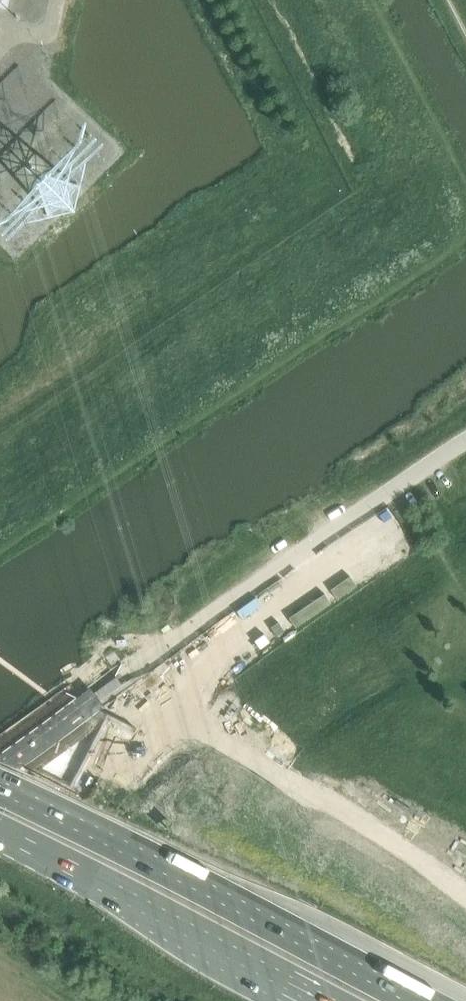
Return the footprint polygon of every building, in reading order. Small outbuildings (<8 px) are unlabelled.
[(6,8),(8,0),(0,0),(0,7),(6,8)] [(331,589),(337,598),(357,585),(350,576),(331,589)] [(289,618),(296,627),(331,603),(324,593),(289,618)]
